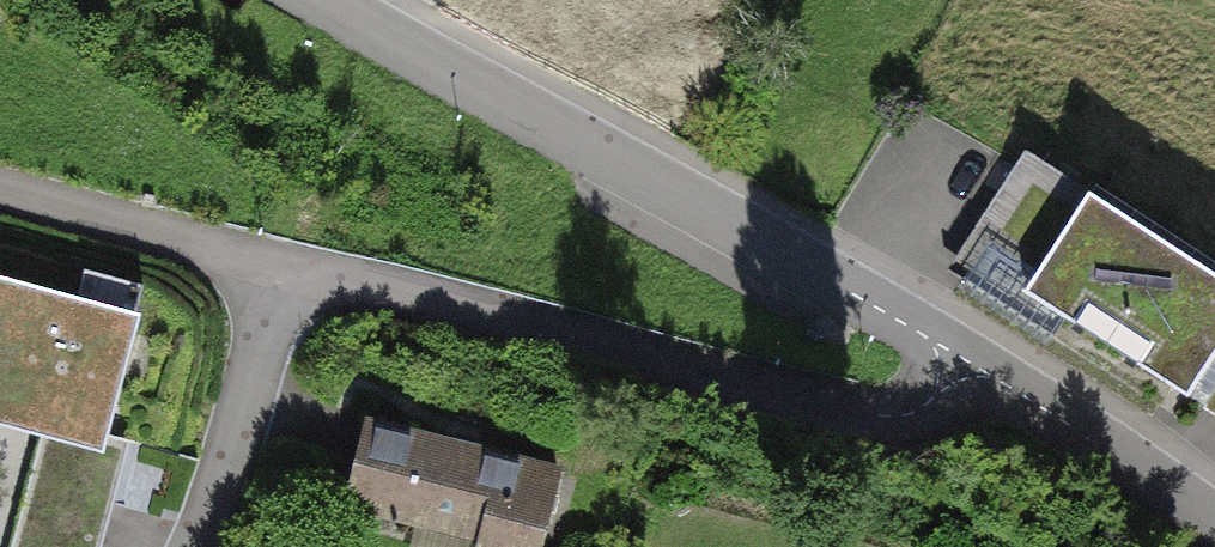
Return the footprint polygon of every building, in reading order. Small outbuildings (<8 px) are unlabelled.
[(962,276),(1037,324),(1048,306),(1214,411),(1214,270),(1037,158),(962,276)] [(0,251),(0,406),(43,419),(6,546),(84,546),(116,438),(100,433),(141,292),(0,251)] [(367,425),(348,501),(481,534),(478,546),(536,546),(555,471),(367,425)]
